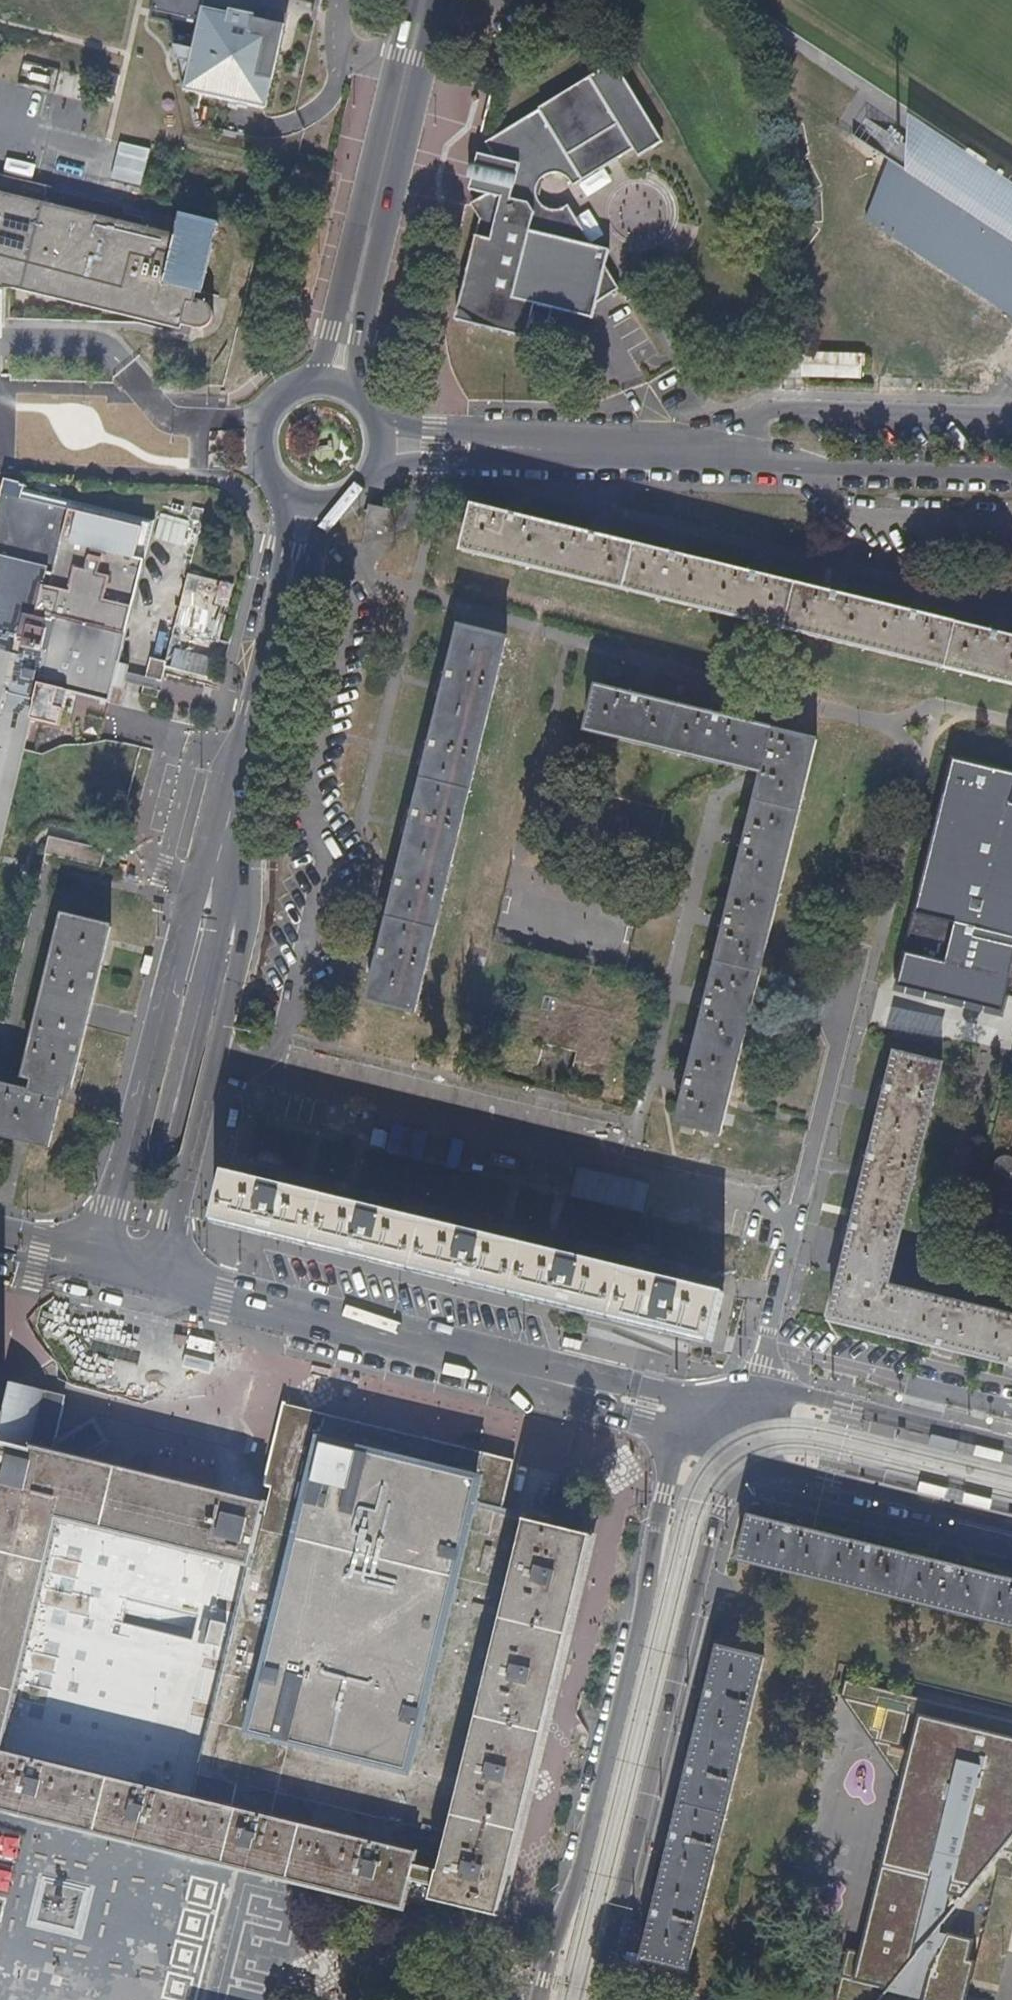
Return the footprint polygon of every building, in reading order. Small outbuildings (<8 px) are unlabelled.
[(269,105),(281,50),(265,47),(270,26),(254,23),(256,12),(231,6),(230,10),(203,5),(194,47),(175,43),(183,81),(187,82),(185,88),(269,105)] [(592,246),(567,205),(562,210),(558,211),(553,212),(546,210),(539,204),(536,198),(534,195),(539,182),(542,182),(543,180),(549,177),(557,176),(564,178),(568,181),(571,187),(633,151),(637,158),(663,143),(647,115),(631,115),(624,100),(629,87),(614,62),(585,80),(583,89),(567,91),(558,96),(551,107),(544,104),(539,108),(539,110),(485,144),(493,159),(483,167),(474,165),(471,180),(478,180),(486,193),(469,203),(478,220),(470,251),(461,288),(466,305),(475,312),(471,324),(522,336),(542,341),(549,311),(590,321),(593,306),(618,290),(606,268),(611,250),(592,246)] [(49,84),(51,77),(31,73),(29,79),(49,84)] [(647,115),(629,87),(624,100),(631,115),(647,115)] [(997,209),(919,156),(915,155),(864,120),(850,139),(891,166),(886,174),(882,171),(864,222),(1011,321),(1011,219),(997,209)] [(924,140),(915,155),(919,156),(997,209),(1011,219),(1011,198),(924,140)] [(110,178),(126,180),(131,147),(115,145),(110,178)] [(483,167),(493,159),(476,155),(473,165),(474,165),(483,167)] [(471,180),(474,165),(473,165),(469,165),(466,178),(470,180),(471,180)] [(46,208),(47,203),(48,185),(0,174),(0,302),(4,302),(5,287),(16,285),(197,328),(203,328),(211,323),(213,317),(214,313),(212,306),(209,304),(204,301),(197,300),(198,293),(209,245),(46,208)] [(486,193),(478,180),(471,180),(470,180),(468,190),(486,193)] [(540,198),(543,184),(542,182),(539,182),(534,195),(536,198),(540,198)] [(202,294),(218,222),(180,214),(176,232),(47,203),(46,208),(209,245),(198,293),(202,294)] [(471,324),(475,312),(466,305),(461,288),(453,319),(471,324)] [(859,381),(860,357),(799,355),(798,380),(859,381)] [(23,719),(52,726),(61,691),(106,702),(109,687),(114,666),(121,639),(112,637),(126,579),(139,527),(86,514),(16,497),(18,489),(0,485),(0,816),(23,719)] [(121,639),(150,522),(18,489),(16,497),(86,514),(139,527),(126,579),(112,637),(121,639)] [(527,519),(530,509),(512,504),(509,514),(527,519)] [(771,578),(754,574),(686,557),(670,554),(609,539),(593,535),(527,519),(509,514),(476,506),(464,552),(1011,685),(1011,637),(1008,636),(992,632),(932,617),(916,613),(849,597),(831,592),(771,578)] [(609,539),(613,528),(596,524),(593,535),(609,539)] [(686,557),(688,547),(673,543),(670,554),(686,557)] [(771,578),(774,567),(756,563),(754,574),(771,578)] [(208,604),(214,580),(184,572),(180,587),(171,625),(217,636),(223,614),(219,612),(221,607),(208,604)] [(225,604),(230,584),(217,580),(212,601),(225,604)] [(849,597),(851,586),(833,582),(831,592),(849,597)] [(932,617),(935,607),(919,603),(916,613),(932,617)] [(1008,636),(1011,625),(993,621),(992,632),(1008,636)] [(418,1013),(508,639),(462,628),(452,671),(445,697),(435,740),(428,766),(418,809),(411,836),(401,877),(394,906),(384,946),(377,974),(371,1002),(418,1013)] [(154,698),(163,660),(146,656),(142,672),(137,694),(154,698)] [(137,694),(142,672),(114,666),(109,687),(137,694)] [(445,697),(452,671),(442,669),(435,694),(445,697)] [(169,670),(162,700),(193,707),(200,677),(169,670)] [(650,700),(652,689),(635,685),(632,696),(650,700)] [(722,1136),(819,741),(735,721),(718,716),(650,700),(632,696),(597,687),(586,733),(764,775),(751,828),(746,847),(730,912),(726,928),(712,989),(708,1007),(691,1072),(687,1089),(678,1127),(722,1136)] [(735,721),(738,710),(720,705),(718,716),(735,721)] [(428,766),(435,740),(426,737),(419,764),(428,766)] [(914,927),(943,934),(985,944),(1011,951),(1011,776),(955,762),(914,927)] [(411,836),(418,809),(409,806),(402,834),(411,836)] [(746,847),(751,828),(741,825),(737,844),(746,847)] [(97,874),(101,857),(44,842),(40,860),(43,861),(97,874)] [(394,906),(401,877),(392,875),(385,903),(394,906)] [(726,928),(730,912),(721,911),(717,927),(726,928)] [(48,1147),(63,1088),(71,1090),(111,926),(58,913),(18,1079),(31,1082),(29,1090),(0,1083),(0,1135),(48,1147)] [(1011,978),(1011,951),(985,944),(943,934),(914,927),(906,957),(1011,984),(1011,978)] [(377,974),(384,946),(375,944),(368,972),(377,974)] [(708,1007),(712,989),(702,987),(698,1004),(708,1007)] [(888,1287),(899,1241),(942,1066),(896,1054),(889,1081),(882,1110),(872,1151),(865,1179),(855,1220),(852,1230),(848,1247),(830,1321),(935,1347),(960,1353),(1007,1364),(1011,1365),(1011,1317),(888,1287)] [(687,1089),(691,1072),(682,1070),(678,1088),(687,1089)] [(882,1110),(889,1081),(881,1079),(874,1107),(882,1110)] [(865,1179),(872,1151),(863,1149),(856,1176),(865,1179)] [(215,1220),(711,1341),(723,1293),(227,1172),(215,1220)] [(852,1230),(855,1220),(846,1217),(844,1228),(839,1245),(848,1247),(852,1230)] [(692,1262),(698,1234),(683,1231),(677,1258),(692,1262)] [(958,1362),(960,1353),(935,1347),(932,1356),(958,1362)] [(250,1727),(322,1438),(328,1414),(288,1405),(266,1499),(250,1567),(214,1718),(200,1777),(236,1785),(250,1727)] [(475,1476),(481,1450),(328,1414),(322,1438),(475,1476)] [(405,1765),(464,1525),(475,1476),(322,1438),(250,1727),(236,1785),(232,1801),(387,1839),(405,1765)] [(232,1801),(5,1747),(25,1666),(60,1521),(250,1567),(266,1499),(30,1442),(28,1448),(0,1440),(0,1813),(408,1910),(415,1880),(442,1886),(446,1869),(419,1861),(422,1847),(387,1839),(232,1801)] [(493,1510),(507,1457),(481,1450),(475,1476),(464,1525),(488,1530),(493,1510)] [(446,1869),(532,1520),(493,1510),(488,1530),(464,1525),(405,1765),(387,1839),(422,1847),(419,1861),(446,1869)] [(800,1528),(802,1518),(788,1515),(785,1524),(800,1528)] [(974,1570),(959,1566),(943,1562),(882,1548),(866,1543),(800,1528),(785,1524),(749,1516),(739,1556),(739,1562),(1011,1628),(1011,1579),(974,1570)] [(499,1915),(591,1535),(532,1520),(446,1869),(442,1886),(438,1900),(499,1915)] [(882,1548),(883,1537),(868,1534),(866,1543),(882,1548)] [(959,1566),(961,1556),(946,1552),(943,1562),(959,1566)] [(121,1664),(141,1585),(66,1568),(47,1645),(121,1664)] [(686,1971),(764,1656),(719,1646),(709,1686),(705,1699),(689,1764),(686,1778),(674,1829),(671,1844),(655,1904),(652,1918),(642,1960),(686,1971)] [(917,1714),(921,1697),(844,1678),(840,1696),(917,1714)] [(705,1699),(709,1686),(697,1683),(693,1697),(705,1699)] [(859,1951),(846,1948),(834,1999),(881,1999),(888,1992),(935,1932),(1001,1850),(1011,1853),(1011,1717),(921,1697),(917,1714),(859,1951)] [(686,1778),(689,1764),(677,1762),(674,1775),(686,1778)] [(671,1844),(674,1829),(662,1827),(659,1841),(671,1844)] [(652,1918),(655,1904),(644,1901),(640,1916),(652,1918)] [(946,1936),(935,1932),(888,1992),(907,1999),(922,1999),(946,1936)] [(972,1942),(946,1936),(922,1999),(965,1999),(972,1942)]
